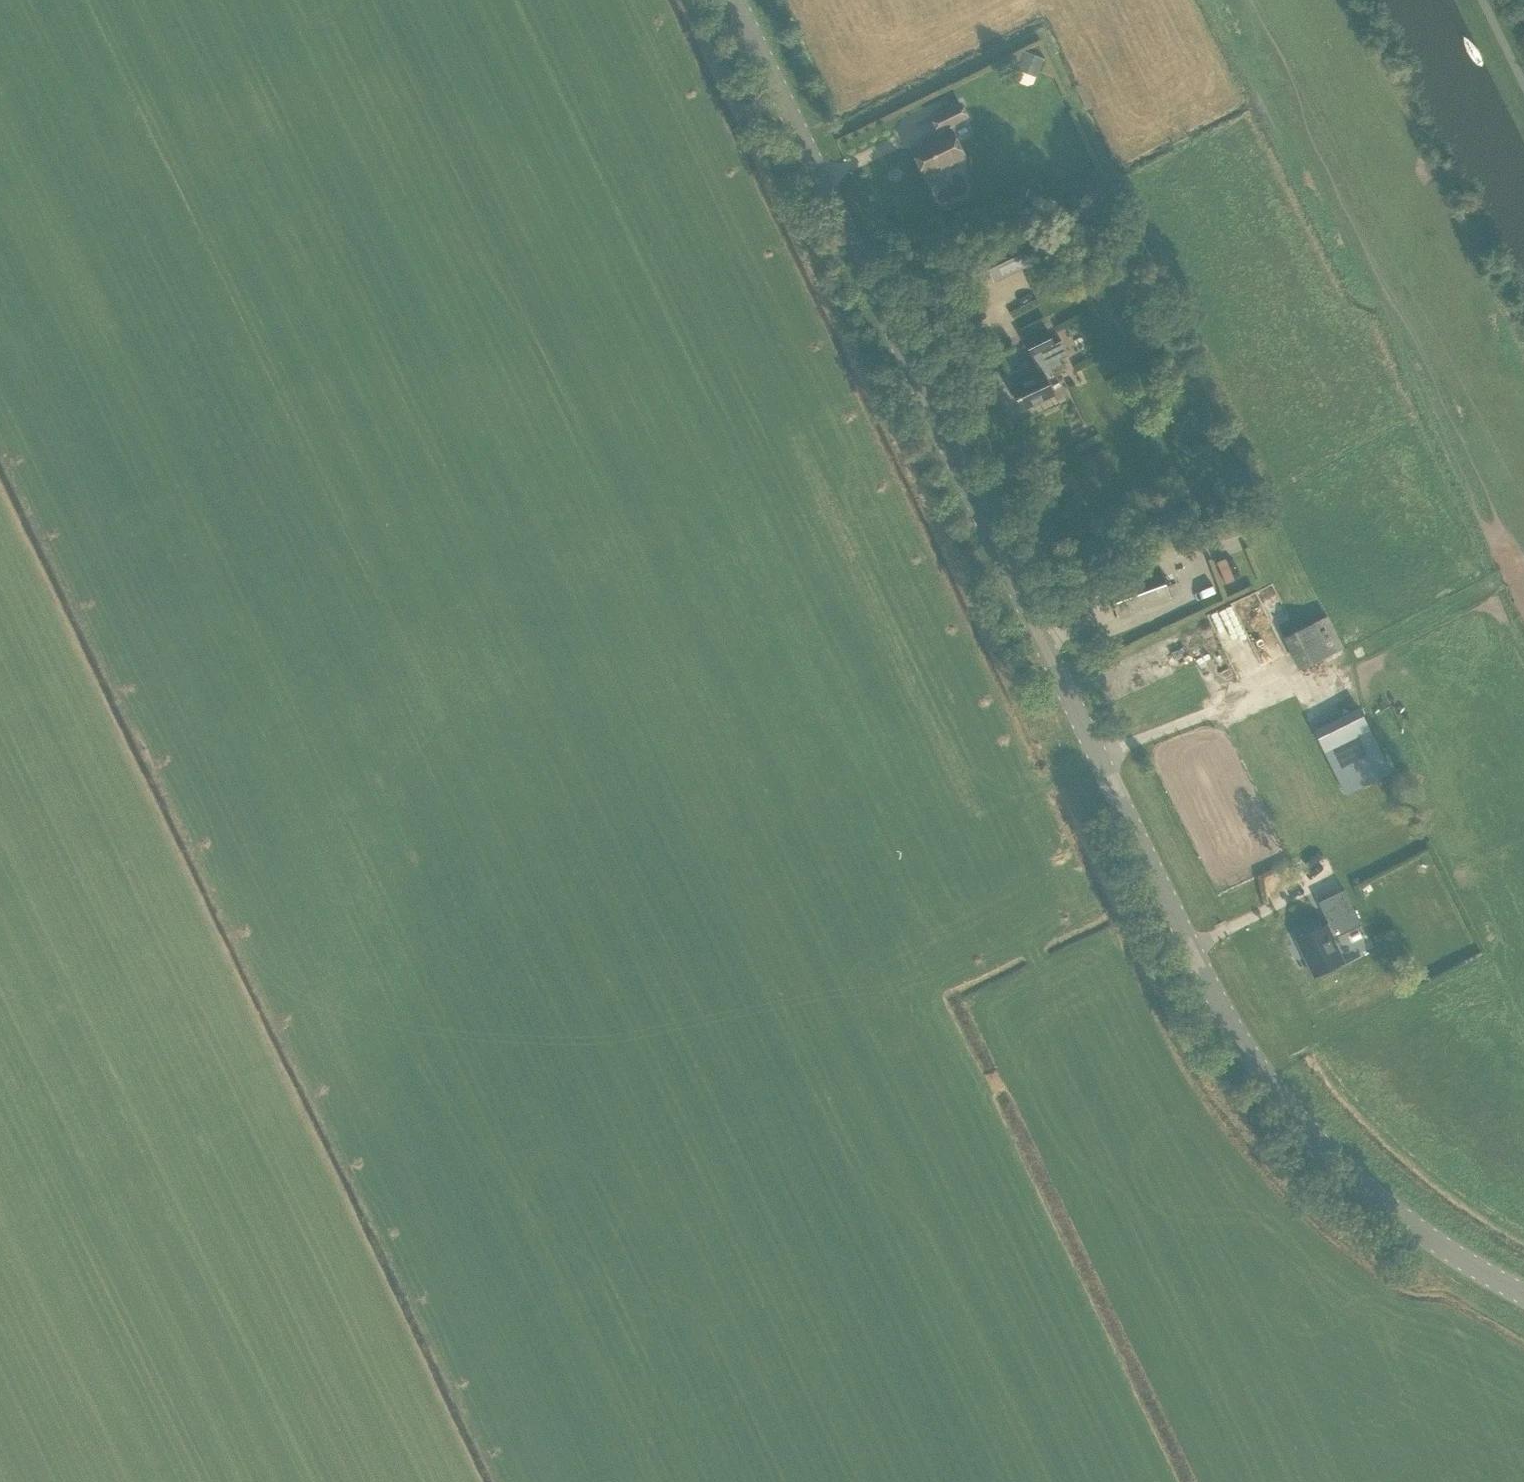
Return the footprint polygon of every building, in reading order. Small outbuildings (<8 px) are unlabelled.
[(1043,59),(1025,52),(1018,69),(1037,76),(1043,59)] [(963,104),(934,118),(942,135),(914,149),(927,178),(967,159),(952,126),(970,118),(963,104)] [(1042,196),(1028,189),(1022,202),(1036,208),(1042,196)] [(1034,260),(1023,238),(984,257),(994,278),(1034,260)] [(1040,373),(1011,386),(1022,409),(1053,395),(1046,380),(1054,376),(1051,369),(1061,364),(1059,359),(1069,355),(1062,341),(1054,344),(1047,330),(1025,341),(1040,373)] [(1120,618),(1171,599),(1160,569),(1109,588),(1120,618)] [(1344,647),(1328,615),(1283,637),(1299,670),(1344,647)] [(1240,725),(1310,867),(1366,840),(1365,837),(1375,832),(1370,822),(1377,818),(1364,792),(1349,799),(1346,794),(1390,772),(1358,706),(1312,729),(1296,698),(1240,725)] [(1332,940),(1361,926),(1344,891),(1319,903),(1330,926),(1326,928),(1325,927),(1298,940),(1315,977),(1343,964),(1332,940)]
